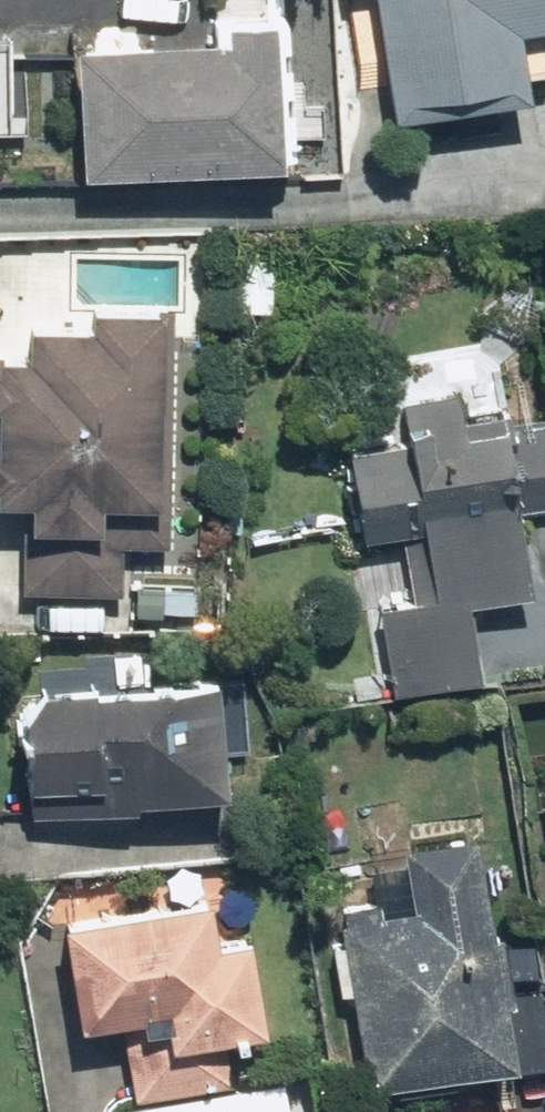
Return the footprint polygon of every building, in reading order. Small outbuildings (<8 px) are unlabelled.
[(383,129),(520,107),(509,39),(544,33),(544,0),(362,0),(383,129)] [(274,24),(196,24),(196,48),(64,48),(63,178),(260,178),(260,164),(274,164),(274,24)] [(68,308),(67,332),(14,330),(12,366),(0,366),(0,514),(12,514),(9,540),(16,541),(15,595),(118,599),(118,556),(160,556),(170,313),(68,308)] [(465,607),(515,596),(461,345),(377,363),(396,447),(335,460),(353,543),(416,530),(433,605),(371,619),(387,692),(479,672),(465,607)] [(517,396),(530,521),(544,520),(544,393),(517,396)] [(207,685),(6,704),(17,821),(218,803),(207,685)] [(471,849),(398,856),(403,910),(342,916),(360,1083),(494,1069),(471,849)] [(206,951),(200,909),(57,929),(81,1104),(225,1084),(219,1046),(243,1043),(229,948),(206,951)] [(407,1111),(493,1111),(491,1100),(407,1111)]
